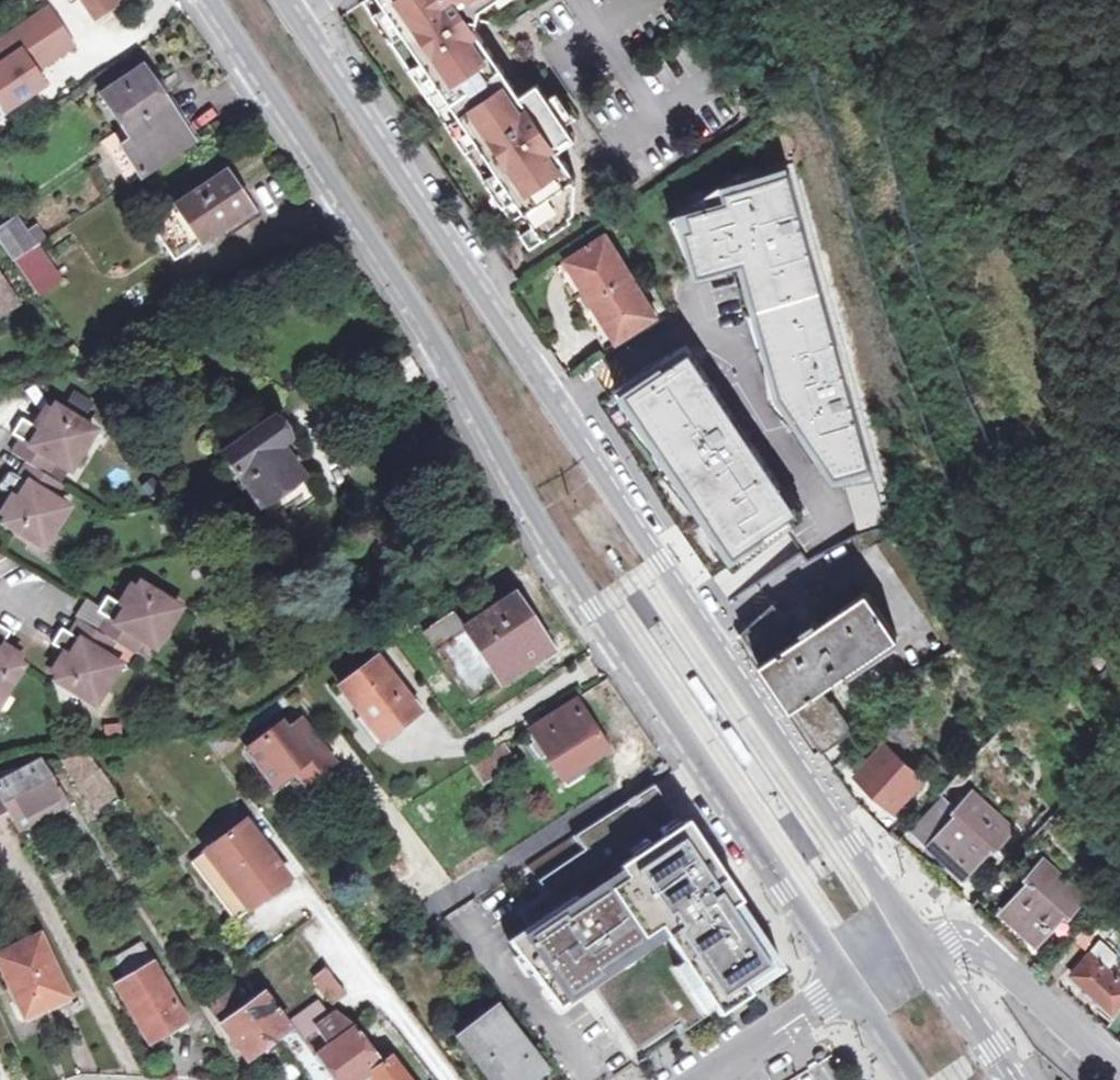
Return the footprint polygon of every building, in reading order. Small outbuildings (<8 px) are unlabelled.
[(97,21),(116,8),(111,0),(83,0),(97,21)] [(526,210),(383,0),(365,0),(364,0),(512,219),(526,210)] [(526,210),(512,219),(522,234),(528,229),(538,243),(573,220),(570,216),(575,212),(577,184),(573,179),(577,177),(559,150),(564,146),(556,133),(568,125),(539,82),(522,94),(477,28),(481,9),(494,0),(383,0),(526,210)] [(52,12),(37,23),(59,54),(74,44),(52,12)] [(19,110),(49,89),(36,71),(59,54),(37,23),(0,48),(0,104),(2,102),(10,97),(19,110)] [(146,71),(106,98),(134,141),(153,171),(195,143),(166,100),(171,97),(163,85),(157,88),(146,71)] [(10,116),(19,110),(10,97),(2,102),(10,116)] [(568,125),(556,133),(564,146),(576,138),(568,125)] [(118,195),(137,182),(119,154),(100,167),(118,195)] [(783,175),(720,193),(725,212),(676,227),(691,281),(738,268),(777,403),(835,481),(869,471),(783,175)] [(165,218),(190,255),(250,213),(225,176),(165,218)] [(16,263),(36,250),(48,242),(32,217),(0,237),(0,240),(16,263)] [(190,255),(165,218),(154,226),(178,263),(190,255)] [(528,229),(522,234),(531,248),(538,243),(528,229)] [(592,302),(632,275),(608,237),(568,263),(581,285),(592,302)] [(29,282),(49,269),(36,250),(16,263),(29,282)] [(575,289),(581,285),(568,263),(561,266),(575,289)] [(29,282),(40,296),(58,283),(49,269),(29,282)] [(657,317),(632,275),(592,302),(604,321),(617,343),(657,317)] [(0,278),(0,301),(11,293),(0,278)] [(611,346),(617,343),(604,321),(598,324),(611,346)] [(684,363),(623,405),(729,559),(790,517),(684,363)] [(63,409),(59,415),(46,435),(40,431),(25,421),(15,437),(24,443),(14,457),(27,466),(48,478),(55,466),(73,477),(101,434),(63,409)] [(53,410),(40,431),(46,435),(59,415),(53,410)] [(276,530),(319,501),(304,479),(306,477),(287,450),(293,446),(277,423),(224,459),(261,512),(262,511),(276,530)] [(23,503),(10,521),(7,526),(47,551),(72,512),(55,500),(63,487),(48,478),(27,466),(19,478),(14,474),(3,490),(16,499),(23,503)] [(5,517),(10,521),(23,503),(16,499),(5,517)] [(905,522),(877,541),(952,648),(980,629),(905,522)] [(99,635),(116,646),(134,656),(142,643),(157,653),(183,612),(144,586),(140,592),(128,612),(121,607),(110,600),(100,616),(109,621),(99,635)] [(128,612),(140,592),(135,588),(121,607),(128,612)] [(765,664),(793,705),(823,749),(842,741),(855,729),(836,701),(833,704),(822,689),(896,638),(865,591),(831,614),(827,608),(814,616),(818,622),(795,638),(789,631),(794,628),(780,607),(743,633),(765,664)] [(422,636),(452,617),(436,594),(408,615),(422,636)] [(462,631),(452,617),(422,636),(469,705),(549,653),(512,599),(462,631)] [(54,647),(66,655),(73,659),(61,678),(56,685),(95,709),(122,669),(107,659),(116,646),(99,635),(81,623),(72,637),(65,632),(54,647)] [(21,666),(2,655),(6,648),(13,637),(0,628),(0,710),(1,710),(27,671),(21,666)] [(25,660),(6,648),(2,655),(21,666),(25,660)] [(73,659),(66,655),(54,673),(61,678),(73,659)] [(378,744),(417,715),(375,659),(336,687),(378,744)] [(790,707),(793,705),(765,664),(762,666),(790,707)] [(604,749),(574,701),(538,723),(546,736),(530,746),(540,760),(546,756),(561,778),(604,749)] [(896,706),(880,723),(905,753),(916,745),(896,706)] [(295,726),(280,738),(285,745),(300,734),(295,726)] [(269,792),(285,780),(297,770),(308,784),(328,769),(300,734),(285,745),(280,738),(273,730),(241,756),(269,792)] [(508,757),(502,746),(489,755),(495,765),(508,757)] [(899,811),(926,781),(887,746),(860,776),(899,811)] [(71,811),(43,768),(32,773),(30,771),(0,787),(0,795),(8,810),(12,818),(46,800),(58,819),(71,811)] [(297,770),(285,780),(295,794),(308,784),(297,770)] [(779,970),(655,783),(528,866),(546,894),(522,910),(532,927),(512,940),(557,1009),(591,986),(635,1053),(672,1029),(677,1037),(779,970)] [(953,791),(951,794),(940,805),(949,815),(955,809),(963,799),(953,791)] [(915,832),(930,846),(960,814),(955,809),(949,815),(940,805),(915,832)] [(994,845),(960,814),(930,846),(965,877),(994,845)] [(236,924),(287,882),(242,826),(190,868),(236,924)] [(921,856),(930,846),(915,832),(905,842),(921,856)] [(994,925),(1027,955),(1066,912),(1034,882),(994,925)] [(71,997),(42,936),(0,956),(0,966),(19,1004),(41,994),(48,1008),(71,997)] [(1119,1009),(1119,980),(1111,971),(1119,961),(1119,960),(1100,943),(1072,974),(1116,1014),(1119,1009)] [(148,1045),(188,1023),(143,947),(116,963),(127,981),(116,987),(148,1045)] [(330,1000),(338,994),(324,976),(316,982),(330,1000)] [(309,1079),(331,1079),(302,1041),(292,1028),(288,1031),(264,998),(247,1009),(238,996),(212,1015),(246,1062),(277,1039),(309,1079)] [(312,1004),(288,1021),(292,1028),(302,1041),(334,1018),(312,1004)] [(545,1072),(496,1009),(457,1037),(490,1079),(534,1079),(545,1072)] [(334,1018),(302,1041),(331,1079),(357,1079),(363,1075),(378,1063),(351,1029),(334,1018)] [(1109,1031),(1119,1041),(1119,1019),(1109,1031)] [(388,1056),(378,1063),(363,1075),(366,1079),(367,1079),(371,1077),(373,1079),(408,1079),(388,1056)]
